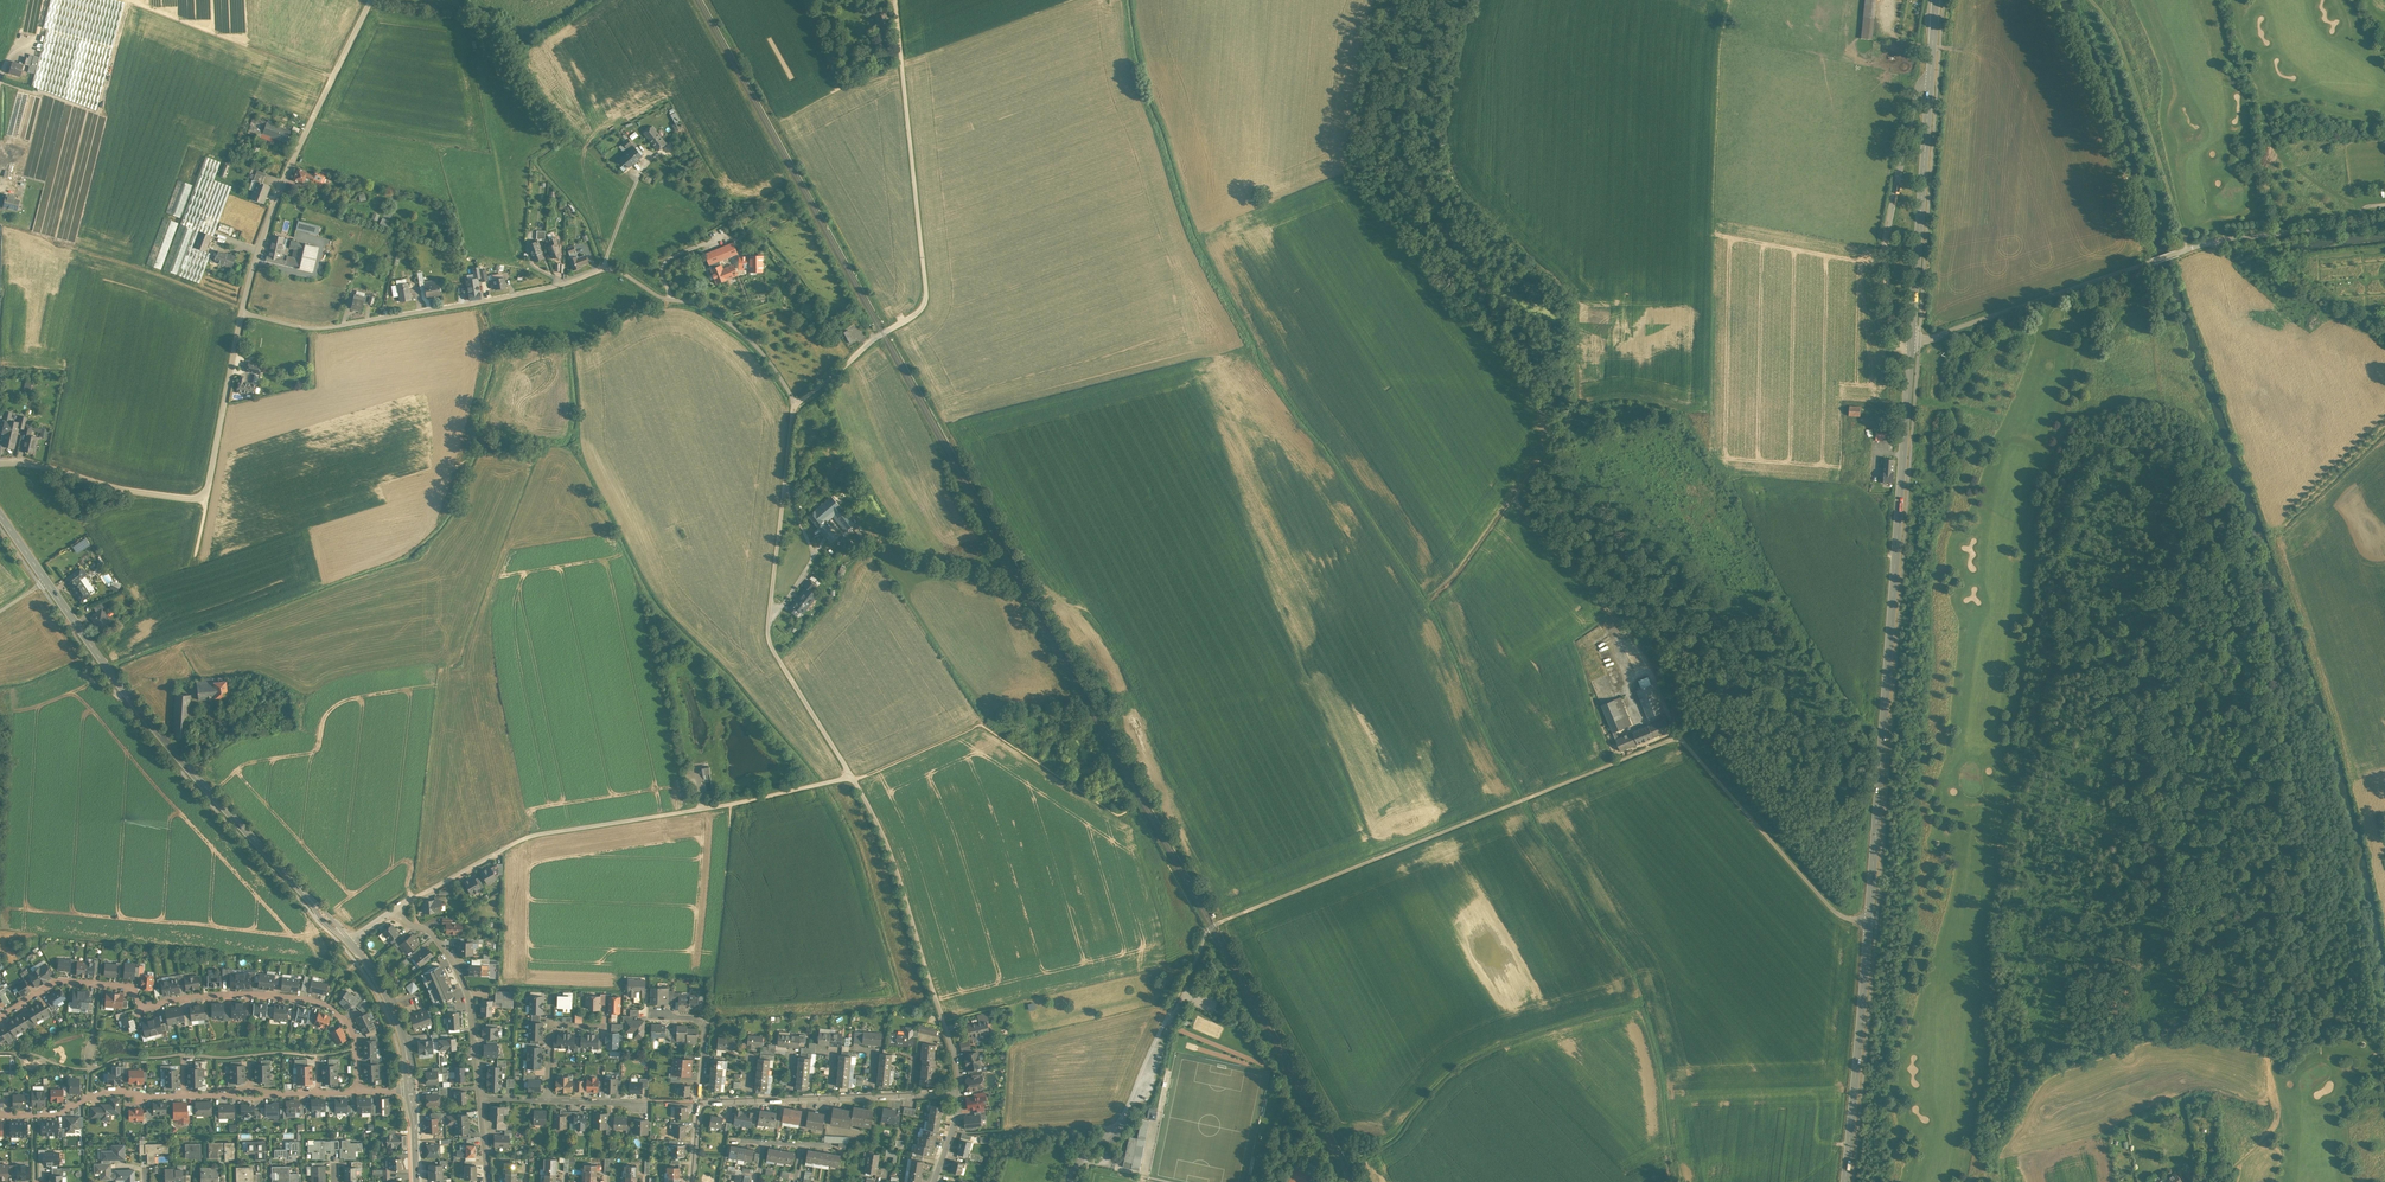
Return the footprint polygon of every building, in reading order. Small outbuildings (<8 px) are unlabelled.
[(67,32),(80,36),(80,37),(47,28),(39,57),(35,73),(32,86),(96,110),(125,2),(116,0),(76,0),(67,32)] [(76,0),(51,0),(44,26),(67,32),(76,0)] [(1864,17),(1874,18),(1876,0),(1865,0),(1864,17)] [(887,8),(875,10),(877,32),(890,31),(887,8)] [(1874,18),(1864,17),(1861,39),(1872,40),(1874,18)] [(482,44),(479,31),(472,33),(475,45),(482,44)] [(39,57),(33,55),(31,66),(30,66),(28,72),(35,73),(39,57)] [(24,65),(12,62),(9,72),(20,76),(24,65)] [(17,136),(28,93),(18,91),(7,133),(17,136)] [(30,139),(41,97),(31,94),(20,136),(30,139)] [(263,132),(267,121),(258,118),(254,129),(263,132)] [(281,126),(267,121),(263,132),(277,138),(281,126)] [(679,122),(672,125),(676,131),(682,128),(679,122)] [(291,130),(281,126),(277,138),(287,141),(291,130)] [(660,138),(652,128),(644,135),(652,145),(660,138)] [(660,138),(652,145),(657,152),(666,145),(660,138)] [(632,143),(628,139),(623,143),(627,148),(632,143)] [(642,156),(635,147),(625,155),(633,164),(642,156)] [(206,157),(180,224),(195,229),(200,231),(211,235),(213,236),(231,187),(214,180),(220,162),(206,157)] [(302,170),(298,168),(293,180),(297,182),(298,181),(303,183),(305,177),(311,179),(313,175),(302,170)] [(253,180),(257,182),(257,181),(262,183),(265,176),(256,173),(253,180)] [(325,176),(317,173),(314,180),(322,183),(325,176)] [(178,180),(166,212),(181,218),(193,185),(178,180)] [(262,183),(257,181),(257,182),(251,199),(263,203),(269,186),(262,183)] [(19,200),(12,198),(12,196),(5,195),(3,207),(17,210),(19,200)] [(178,223),(164,217),(147,264),(161,269),(178,223)] [(387,227),(390,220),(382,217),(379,224),(387,227)] [(329,228),(298,221),(296,230),(326,237),(329,228)] [(180,223),(163,269),(178,275),(195,229),(180,224),(180,223)] [(232,234),(234,228),(220,223),(218,229),(232,234)] [(195,229),(178,275),(181,276),(199,283),(210,253),(205,252),(205,251),(194,247),(200,231),(195,229)] [(211,235),(200,231),(194,247),(205,251),(211,235)] [(545,231),(537,231),(537,239),(545,239),(545,231)] [(286,239),(273,235),(268,256),(286,260),(287,256),(283,255),(286,239)] [(556,237),(549,239),(550,240),(552,246),(548,247),(552,258),(556,256),(557,258),(559,259),(560,258),(561,256),(561,255),(561,254),(557,244),(558,244),(556,237)] [(292,257),(287,256),(286,260),(285,265),(293,267),(299,242),(291,240),(290,247),(294,248),(292,257)] [(538,241),(531,244),(533,249),(531,250),(535,262),(544,259),(541,251),(540,247),(538,241)] [(299,242),(293,267),(305,270),(307,261),(311,245),(299,242)] [(733,243),(705,254),(711,269),(721,265),(720,261),(737,254),(733,243)] [(228,254),(217,251),(215,259),(210,257),(210,260),(225,265),(228,254)] [(576,251),(569,253),(571,258),(569,259),(573,271),(582,267),(580,264),(588,261),(585,255),(578,258),(576,251)] [(747,256),(747,252),(739,252),(739,269),(751,269),(751,256),(747,256)] [(235,256),(228,254),(225,265),(232,267),(235,256)] [(268,256),(267,256),(266,261),(285,265),(286,260),(268,256)] [(383,258),(381,267),(388,269),(390,259),(383,258)] [(311,262),(307,261),(305,270),(315,272),(316,269),(310,267),(311,262)] [(733,264),(723,269),(721,265),(711,269),(716,283),(737,275),(733,264)] [(503,277),(493,279),(495,290),(496,290),(495,288),(500,287),(501,289),(506,288),(503,277)] [(477,279),(467,281),(470,300),(480,298),(477,282),(477,279)] [(407,283),(396,285),(392,286),(393,296),(399,295),(400,301),(411,300),(410,293),(409,293),(407,283)] [(425,286),(424,286),(425,289),(426,297),(440,295),(438,284),(425,286)] [(364,297),(355,294),(351,308),(361,311),(363,302),(364,297)] [(854,341),(848,330),(844,332),(850,343),(854,341)] [(261,364),(248,362),(246,372),(254,373),(259,374),(261,364)] [(252,383),(244,381),(245,377),(240,375),(236,391),(254,395),(257,384),(258,384),(261,374),(259,374),(254,373),(252,383)] [(1861,407),(1849,405),(1849,415),(1860,416),(1861,407)] [(5,410),(3,418),(10,419),(12,412),(5,410)] [(27,418),(20,416),(19,422),(18,427),(24,428),(25,424),(27,418)] [(19,422),(8,420),(8,422),(5,421),(2,433),(6,434),(3,445),(14,448),(18,427),(19,422)] [(25,424),(24,428),(24,431),(31,432),(31,429),(32,425),(25,424)] [(1889,429),(1876,429),(1876,441),(1882,441),(1882,438),(1889,438),(1889,429)] [(37,437),(26,435),(23,450),(33,453),(37,437)] [(1894,459),(1884,458),(1884,460),(1883,482),(1893,483),(1894,472),(1893,471),(1894,459)] [(832,496),(818,508),(827,518),(831,515),(834,512),(840,507),(832,496)] [(850,519),(840,507),(834,512),(843,524),(850,519)] [(827,518),(818,508),(809,515),(819,528),(822,531),(826,528),(823,525),(825,523),(823,521),(827,518)] [(845,532),(847,529),(843,524),(834,512),(831,515),(845,532)] [(850,519),(843,524),(847,529),(850,527),(854,524),(850,519)] [(834,534),(825,523),(823,525),(826,528),(822,531),(831,543),(837,538),(834,534)] [(857,528),(854,524),(850,527),(859,538),(863,535),(857,528)] [(866,533),(860,526),(857,528),(863,535),(866,533)] [(830,565),(822,556),(818,560),(826,569),(830,565)] [(80,569),(71,576),(73,579),(82,572),(80,569)] [(82,572),(73,579),(75,582),(70,586),(80,601),(90,594),(80,579),(85,576),(84,576),(82,572)] [(73,579),(71,576),(65,580),(70,586),(75,582),(73,579)] [(816,586),(808,580),(804,585),(807,588),(812,591),(816,586)] [(793,605),(799,610),(802,613),(806,609),(805,607),(812,599),(813,600),(817,595),(812,591),(807,588),(793,605)] [(101,602),(93,607),(97,613),(102,609),(102,610),(105,608),(101,602)] [(799,610),(793,605),(792,604),(788,609),(795,614),(799,610)] [(102,610),(102,609),(97,613),(91,617),(96,624),(96,623),(101,630),(100,630),(101,631),(111,623),(102,610)] [(1613,669),(1606,652),(1600,655),(1607,672),(1613,669)] [(1641,688),(1651,684),(1648,677),(1638,680),(1641,688)] [(213,678),(196,680),(199,700),(215,698),(213,682),(213,678)] [(218,682),(213,682),(215,698),(227,697),(226,681),(218,682)] [(1641,688),(1637,690),(1648,717),(1663,712),(1651,684),(1641,688)] [(191,695),(175,694),(172,736),(188,737),(189,724),(195,724),(196,706),(190,706),(191,695)] [(1631,724),(1620,697),(1601,704),(1612,732),(1615,730),(1631,724)] [(1665,718),(1648,725),(1653,737),(1670,730),(1665,718)] [(1648,725),(1632,732),(1637,743),(1653,737),(1648,725)] [(1618,737),(1615,739),(1620,750),(1637,743),(1632,732),(1618,737)] [(710,766),(702,768),(703,774),(711,773),(710,766)] [(502,864),(497,864),(490,868),(494,876),(497,874),(502,874),(502,864)] [(494,876),(490,868),(486,870),(485,869),(485,870),(483,871),(483,870),(483,871),(480,872),(487,884),(496,879),(494,876)] [(475,879),(473,876),(470,877),(470,879),(468,879),(464,882),(471,894),(480,889),(475,879)] [(483,887),(478,877),(475,879),(480,889),(483,887)] [(435,900),(423,901),(424,912),(441,911),(440,900),(435,900)] [(450,924),(446,924),(446,933),(461,933),(461,924),(450,924)] [(392,925),(382,932),(387,938),(389,941),(390,941),(398,934),(399,933),(392,925)] [(382,932),(379,935),(383,940),(387,938),(382,932)] [(398,934),(390,941),(393,945),(395,943),(401,938),(398,934)] [(405,940),(401,943),(402,944),(400,945),(404,949),(407,953),(419,944),(412,935),(405,940)] [(401,938),(395,943),(397,947),(398,947),(400,945),(402,944),(401,943),(405,940),(403,937),(401,938)] [(467,942),(458,942),(458,954),(472,955),(472,943),(472,942),(467,942)] [(418,953),(413,957),(411,959),(418,968),(420,966),(433,956),(426,947),(418,953)] [(415,950),(408,956),(411,959),(413,957),(418,953),(415,950)] [(70,960),(59,959),(58,969),(70,970),(70,969),(71,960),(70,960)] [(78,961),(77,970),(77,975),(81,975),(84,976),(84,975),(85,975),(86,962),(78,961)] [(94,962),(86,962),(85,975),(86,975),(86,976),(89,976),(93,976),(93,974),(94,962)] [(52,972),(46,963),(43,965),(49,974),(52,972)] [(116,964),(105,963),(104,975),(116,976),(116,973),(117,964),(116,964)] [(135,964),(125,963),(124,977),(134,978),(134,975),(134,970),(135,967),(135,964)] [(49,974),(43,965),(36,969),(44,982),(47,980),(47,979),(50,977),(49,974)] [(481,965),(469,965),(469,975),(481,976),(481,970),(481,966),(481,965)] [(428,989),(445,982),(444,980),(445,980),(443,974),(445,973),(444,970),(442,971),(439,966),(435,968),(434,967),(428,970),(428,971),(423,973),(424,975),(423,978),(426,984),(428,985),(429,986),(428,989)] [(29,974),(26,969),(23,971),(24,974),(24,973),(26,976),(29,981),(32,979),(29,974)] [(44,982),(36,969),(29,974),(32,979),(36,986),(40,984),(44,982)] [(239,988),(239,973),(232,973),(230,973),(230,979),(230,988),(239,988)] [(248,973),(239,973),(239,988),(249,987),(249,981),(249,973),(248,973)] [(143,974),(142,974),(142,976),(141,988),(151,989),(151,984),(153,984),(154,975),(143,974)] [(260,974),(259,974),(258,982),(258,987),(265,988),(267,974),(260,974)] [(267,974),(265,988),(273,989),(274,984),(275,975),(274,975),(267,974)] [(220,975),(207,975),(208,986),(220,986),(220,975)] [(185,978),(184,978),(186,984),(186,989),(199,987),(197,976),(185,978)] [(290,978),(282,977),(282,985),(281,990),(289,990),(290,978)] [(176,978),(169,980),(172,994),(180,992),(179,985),(177,978),(176,978)] [(298,979),(290,978),(289,990),(289,991),(297,991),(298,979)] [(645,980),(629,979),(628,996),(634,996),(634,997),(640,997),(640,996),(645,997),(645,980)] [(24,980),(19,982),(15,984),(22,995),(28,991),(27,990),(30,989),(26,983),(24,980)] [(172,994),(169,980),(162,981),(161,981),(162,989),(163,995),(172,994)] [(318,982),(311,980),(311,981),(309,990),(325,994),(328,984),(318,982)] [(413,982),(406,987),(411,993),(418,988),(413,982)] [(445,982),(428,989),(431,990),(431,992),(431,994),(433,1000),(436,1001),(436,1003),(441,1001),(442,1002),(448,999),(448,998),(452,996),(450,991),(452,990),(451,987),(449,988),(447,983),(445,983),(445,982)] [(668,988),(652,987),(651,1001),(661,1002),(661,1003),(668,1003),(668,1002),(668,990),(668,988)] [(60,989),(49,996),(51,1000),(54,1004),(65,997),(64,995),(64,994),(63,992),(62,991),(60,989)] [(73,1001),(72,1006),(79,1007),(81,990),(74,990),(73,1001)] [(89,991),(81,990),(79,1007),(87,1008),(88,1008),(88,1002),(89,991)] [(347,991),(343,995),(344,996),(339,1001),(347,1009),(351,1006),(352,1007),(354,1005),(358,1000),(347,991)] [(503,991),(495,991),(495,1001),(495,1002),(502,1002),(503,991)] [(513,992),(503,991),(502,1002),(502,1007),(513,1008),(513,992)] [(5,1005),(8,1003),(9,1002),(3,993),(0,995),(0,997),(5,1005)] [(115,993),(106,993),(106,999),(105,1005),(106,1006),(114,1006),(115,993)] [(123,994),(115,993),(114,1006),(122,1007),(122,1000),(123,994)] [(699,996),(690,995),(690,997),(689,1009),(690,1009),(699,1009),(699,996)] [(541,996),(531,996),(530,1005),(543,1005),(544,996),(541,996)] [(564,996),(558,996),(558,1006),(562,1006),(562,1007),(572,1007),(572,1003),(572,997),(572,996),(564,996)] [(601,996),(587,996),(587,1003),(589,1003),(589,1009),(600,1009),(600,1004),(601,1004),(601,996)] [(610,997),(609,997),(609,1002),(609,1012),(611,1012),(613,1013),(616,1013),(618,1012),(620,1012),(620,1006),(620,1001),(620,997),(610,997)] [(682,997),(679,997),(679,1002),(679,1008),(679,1010),(690,1011),(690,1009),(689,1009),(690,997),(682,997)] [(366,1003),(360,998),(358,1000),(354,1005),(360,1010),(366,1003)] [(72,1006),(73,1001),(69,1000),(68,1011),(79,1012),(79,1007),(72,1006)] [(493,1001),(481,1000),(481,1015),(491,1015),(491,1006),(502,1007),(502,1002),(495,1002),(495,1001),(493,1001)] [(41,1001),(34,1005),(41,1018),(48,1013),(45,1008),(41,1001)] [(366,1003),(360,1010),(363,1012),(369,1005),(366,1002),(366,1003)] [(1030,1010),(1036,1008),(1035,1002),(1028,1003),(1030,1010)] [(223,1003),(212,1003),(212,1017),(223,1017),(223,1010),(223,1003)] [(267,1004),(254,1003),(253,1014),(258,1014),(257,1016),(261,1016),(261,1015),(266,1015),(267,1006),(267,1004)] [(203,1004),(196,1005),(198,1019),(204,1018),(205,1018),(204,1012),(203,1004)] [(281,1005),(274,1004),(274,1007),(273,1017),(273,1019),(280,1019),(281,1005)] [(41,1018),(34,1005),(27,1010),(31,1017),(34,1022),(35,1022),(41,1018)] [(196,1005),(190,1006),(191,1014),(192,1020),(198,1019),(196,1005)] [(288,1005),(281,1005),(280,1019),(287,1020),(288,1018),(288,1008),(288,1005)] [(543,1005),(530,1005),(530,1013),(540,1013),(543,1013),(543,1005)] [(182,1007),(174,1009),(176,1022),(184,1021),(185,1021),(183,1015),(182,1007)] [(306,1008),(302,1007),(302,1008),(298,1007),(299,1007),(298,1007),(297,1011),(295,1020),(295,1021),(296,1020),(299,1021),(299,1022),(303,1023),(303,1022),(306,1023),(307,1023),(308,1016),(310,1009),(309,1009),(306,1009),(306,1008)] [(174,1009),(165,1010),(168,1022),(168,1024),(176,1022),(174,1009)] [(422,1010),(419,1012),(419,1013),(417,1013),(417,1012),(413,1014),(413,1015),(409,1016),(414,1029),(432,1023),(427,1010),(423,1011),(422,1010)] [(126,1011),(115,1014),(117,1019),(119,1019),(118,1018),(127,1016),(126,1011)] [(323,1014),(319,1012),(318,1015),(315,1024),(325,1028),(330,1016),(326,1015),(326,1014),(323,1013),(323,1014)] [(367,1012),(356,1018),(360,1026),(371,1020),(367,1012)] [(448,1013),(448,1018),(450,1017),(450,1023),(451,1028),(459,1028),(458,1012),(455,1013),(448,1013)] [(575,1022),(583,1022),(584,1013),(575,1013),(575,1022)] [(989,1013),(979,1016),(980,1022),(987,1020),(990,1019),(989,1013)] [(21,1014),(14,1018),(21,1030),(28,1026),(25,1021),(21,1014)] [(127,1016),(118,1018),(119,1019),(119,1021),(121,1026),(122,1026),(123,1025),(123,1026),(124,1026),(125,1028),(129,1027),(129,1029),(130,1031),(137,1029),(134,1018),(128,1020),(127,1016)] [(21,1030),(14,1018),(7,1022),(11,1029),(14,1034),(15,1034),(21,1030)] [(158,1018),(150,1020),(154,1034),(162,1032),(162,1031),(160,1024),(158,1018)] [(150,1020),(142,1022),(144,1029),(146,1036),(154,1034),(150,1020)] [(371,1020),(360,1026),(364,1033),(365,1032),(375,1028),(371,1020)] [(632,1020),(627,1020),(627,1021),(626,1031),(628,1031),(628,1036),(629,1037),(633,1037),(636,1037),(643,1037),(644,1021),(632,1020)] [(980,1022),(966,1025),(970,1041),(968,1041),(969,1044),(981,1041),(980,1038),(984,1037),(983,1034),(990,1032),(987,1020),(980,1022)] [(532,1022),(530,1022),(530,1030),(543,1031),(543,1022),(540,1022),(532,1022)] [(938,1029),(919,1024),(919,1030),(918,1032),(936,1036),(938,1029)] [(660,1026),(653,1025),(652,1025),(652,1036),(659,1036),(664,1036),(665,1036),(665,1031),(665,1028),(665,1025),(660,1025),(660,1026)] [(688,1026),(677,1025),(677,1033),(677,1040),(687,1041),(687,1028),(688,1028),(688,1026)] [(346,1039),(340,1027),(336,1029),(331,1031),(331,1032),(337,1043),(346,1039)] [(486,1027),(483,1027),(483,1030),(482,1030),(482,1035),(483,1035),(483,1038),(496,1038),(496,1035),(497,1035),(497,1030),(496,1030),(497,1027),(486,1027)] [(905,1035),(897,1034),(890,1033),(889,1043),(896,1044),(911,1045),(912,1039),(913,1039),(913,1036),(912,1036),(913,1029),(913,1028),(906,1027),(905,1035)] [(375,1028),(365,1032),(367,1036),(370,1036),(377,1034),(375,1028)] [(688,1028),(687,1028),(687,1041),(687,1043),(697,1044),(698,1029),(688,1028)] [(543,1031),(530,1030),(529,1039),(531,1039),(539,1039),(542,1039),(543,1031)] [(864,1032),(855,1031),(853,1044),(862,1045),(862,1043),(864,1032)] [(882,1034),(864,1032),(862,1043),(869,1044),(870,1043),(881,1044),(880,1045),(881,1045),(882,1034)] [(565,1034),(558,1034),(558,1038),(558,1047),(566,1047),(567,1033),(565,1033),(565,1034)] [(570,1033),(567,1033),(566,1047),(574,1047),(575,1038),(575,1034),(570,1034),(570,1033)] [(611,1033),(610,1033),(610,1037),(606,1037),(606,1042),(609,1042),(609,1047),(618,1047),(618,1035),(618,1033),(611,1033)] [(830,1034),(819,1033),(818,1043),(824,1044),(824,1043),(829,1043),(829,1044),(830,1034)] [(836,1033),(830,1033),(830,1034),(829,1044),(841,1046),(842,1034),(836,1033)] [(590,1034),(586,1034),(586,1035),(582,1035),(582,1038),(582,1047),(582,1048),(582,1051),(586,1051),(586,1048),(590,1048),(590,1034)] [(594,1034),(590,1034),(590,1048),(598,1048),(598,1038),(599,1035),(594,1035),(594,1034)] [(789,1035),(779,1034),(778,1045),(784,1046),(784,1045),(788,1045),(789,1035)] [(800,1036),(789,1035),(788,1045),(793,1046),(793,1047),(799,1047),(800,1042),(805,1043),(806,1035),(800,1034),(800,1036)] [(763,1037),(749,1035),(748,1040),(748,1044),(748,1045),(748,1048),(754,1048),(754,1045),(762,1046),(763,1037)] [(736,1039),(718,1037),(717,1048),(726,1049),(726,1048),(735,1049),(736,1039)] [(455,1038),(445,1038),(446,1050),(456,1049),(455,1038)] [(370,1040),(363,1041),(363,1049),(376,1049),(376,1041),(376,1040),(370,1040)] [(432,1041),(427,1041),(423,1041),(424,1041),(418,1042),(419,1053),(432,1053),(432,1052),(432,1041)] [(968,1041),(960,1043),(962,1051),(964,1051),(970,1049),(968,1042),(968,1041)] [(935,1044),(923,1043),(921,1059),(923,1059),(934,1060),(934,1059),(935,1044)] [(486,1045),(484,1045),(484,1055),(489,1056),(489,1057),(492,1057),(492,1056),(497,1056),(497,1054),(499,1053),(499,1052),(499,1050),(499,1048),(498,1047),(498,1045),(497,1045),(486,1045)] [(536,1047),(528,1046),(528,1047),(528,1056),(542,1056),(542,1047),(536,1047)] [(376,1049),(363,1049),(364,1057),(371,1057),(376,1057),(376,1056),(376,1049)] [(974,1052),(965,1054),(966,1058),(965,1058),(966,1062),(979,1059),(978,1055),(978,1051),(974,1052)] [(883,1053),(881,1053),(880,1056),(881,1057),(881,1061),(891,1062),(892,1054),(883,1053)] [(767,1054),(761,1054),(760,1058),(759,1058),(758,1061),(759,1062),(759,1066),(769,1067),(770,1060),(773,1060),(774,1060),(775,1055),(767,1054)] [(841,1055),(840,1055),(839,1058),(840,1058),(840,1062),(840,1063),(850,1064),(851,1056),(848,1056),(841,1055)] [(542,1056),(528,1056),(527,1067),(527,1068),(535,1068),(541,1068),(542,1056)] [(800,1057),(799,1057),(799,1060),(800,1060),(799,1064),(810,1065),(810,1058),(807,1057),(800,1057)] [(684,1059),(675,1058),(675,1066),(690,1067),(691,1061),(691,1060),(684,1059)] [(715,1059),(712,1059),(712,1063),(713,1063),(712,1067),(723,1068),(724,1060),(721,1060),(715,1059)] [(922,1071),(934,1073),(935,1060),(934,1059),(934,1060),(923,1059),(922,1071)] [(979,1059),(966,1062),(967,1066),(968,1069),(968,1070),(977,1068),(979,1067),(981,1067),(979,1059)] [(891,1062),(881,1061),(880,1061),(879,1064),(880,1064),(880,1068),(880,1069),(890,1070),(891,1062)] [(850,1064),(840,1063),(840,1062),(839,1062),(839,1066),(840,1066),(839,1070),(850,1071),(850,1064)] [(261,1065),(255,1065),(255,1073),(269,1073),(269,1065),(269,1064),(261,1065)] [(378,1064),(371,1064),(364,1064),(364,1073),(365,1073),(365,1072),(378,1072),(378,1064)] [(810,1065),(799,1064),(798,1064),(798,1068),(799,1068),(799,1072),(809,1073),(810,1065)] [(231,1065),(230,1065),(230,1074),(244,1073),(244,1065),(242,1065),(231,1065)] [(327,1065),(322,1065),(322,1074),(337,1074),(336,1066),(336,1065),(327,1065)] [(307,1066),(297,1066),(297,1075),(312,1075),(311,1066),(307,1066)] [(455,1071),(449,1071),(449,1073),(447,1073),(444,1073),(444,1082),(450,1082),(465,1081),(464,1066),(454,1067),(455,1071)] [(497,1067),(488,1066),(488,1072),(487,1072),(487,1076),(488,1076),(488,1078),(501,1078),(501,1067),(499,1067),(497,1067)] [(690,1067),(675,1066),(674,1073),(674,1074),(677,1074),(689,1076),(690,1067)] [(769,1067),(759,1066),(758,1066),(757,1069),(758,1069),(758,1073),(758,1074),(768,1075),(769,1067)] [(723,1068),(712,1067),(711,1070),(712,1070),(712,1075),(722,1076),(723,1068)] [(195,1068),(188,1068),(188,1078),(201,1077),(204,1077),(204,1069),(204,1068),(195,1068)] [(890,1070),(880,1069),(880,1068),(879,1068),(879,1072),(880,1072),(879,1076),(889,1077),(890,1070)] [(170,1070),(165,1070),(165,1078),(178,1078),(177,1069),(170,1070)] [(143,1070),(129,1070),(130,1082),(135,1082),(135,1083),(139,1083),(139,1082),(143,1082),(143,1081),(143,1071),(143,1070)] [(850,1071),(839,1070),(838,1070),(838,1074),(839,1074),(839,1078),(849,1079),(850,1071)] [(934,1073),(922,1071),(920,1084),(933,1085),(934,1073)] [(119,1072),(108,1072),(108,1082),(112,1082),(112,1083),(116,1083),(116,1082),(120,1082),(120,1077),(120,1072),(119,1072)] [(432,1072),(426,1072),(426,1079),(425,1079),(424,1080),(424,1083),(425,1083),(426,1083),(426,1084),(438,1083),(437,1073),(437,1072),(432,1072)] [(809,1073),(799,1072),(798,1072),(797,1075),(798,1075),(798,1080),(808,1081),(809,1073)] [(244,1073),(230,1074),(230,1081),(230,1082),(236,1082),(244,1082),(244,1073)] [(269,1073),(255,1073),(255,1081),(265,1081),(269,1081),(269,1073)] [(768,1075),(758,1074),(758,1073),(757,1073),(757,1077),(758,1077),(757,1081),(767,1082),(768,1075)] [(337,1074),(322,1074),(323,1083),(331,1083),(337,1082),(337,1074)] [(722,1076),(712,1075),(711,1074),(711,1078),(711,1082),(721,1083),(722,1076)] [(312,1075),(297,1075),(294,1075),(294,1083),(298,1083),(304,1083),(312,1083),(312,1075)] [(889,1077),(879,1076),(878,1076),(878,1079),(879,1080),(878,1084),(877,1084),(879,1084),(887,1085),(889,1085),(889,1081),(889,1077)] [(972,1077),(971,1077),(970,1078),(970,1079),(966,1080),(968,1091),(982,1088),(984,1086),(982,1076),(979,1076),(972,1077)] [(201,1077),(188,1078),(189,1086),(198,1086),(202,1086),(201,1077)] [(568,1077),(561,1077),(561,1080),(557,1080),(556,1091),(572,1091),(572,1089),(575,1090),(576,1087),(572,1087),(572,1081),(568,1080),(568,1077)] [(595,1077),(591,1077),(591,1081),(588,1081),(587,1091),(598,1091),(598,1080),(598,1079),(595,1079),(595,1077)] [(79,1083),(79,1078),(70,1078),(70,1086),(70,1092),(71,1092),(80,1092),(80,1087),(81,1086),(81,1084),(79,1083)] [(178,1078),(165,1078),(165,1086),(174,1086),(178,1086),(178,1078)] [(501,1078),(488,1078),(488,1080),(487,1080),(487,1084),(487,1090),(501,1090),(501,1078)] [(617,1078),(606,1078),(605,1092),(617,1092),(617,1085),(617,1078)] [(649,1078),(640,1078),(640,1082),(642,1082),(642,1088),(648,1088),(649,1078)] [(849,1079),(839,1078),(838,1078),(837,1081),(838,1081),(838,1086),(837,1086),(839,1086),(847,1087),(848,1087),(849,1079)] [(808,1081),(798,1080),(797,1079),(797,1083),(798,1083),(797,1087),(796,1087),(796,1088),(797,1088),(806,1088),(807,1089),(808,1081)] [(535,1080),(529,1080),(529,1088),(529,1090),(541,1091),(541,1080),(535,1080)] [(584,1081),(576,1080),(576,1087),(575,1090),(584,1091),(584,1081)] [(767,1082),(757,1081),(756,1081),(756,1084),(757,1085),(756,1089),(755,1089),(757,1089),(765,1090),(767,1090),(767,1082)] [(640,1082),(630,1082),(630,1092),(642,1093),(642,1088),(642,1082),(640,1082)] [(721,1083),(711,1082),(710,1082),(710,1086),(711,1086),(710,1090),(709,1090),(720,1091),(721,1083)] [(690,1085),(681,1084),(680,1095),(689,1096),(690,1085)] [(44,1094),(44,1090),(32,1090),(32,1106),(44,1106),(44,1094)] [(63,1095),(63,1090),(51,1090),(51,1100),(55,1100),(59,1100),(63,1100),(63,1095)] [(465,1091),(456,1091),(456,1093),(457,1098),(457,1104),(466,1103),(465,1091)] [(18,1093),(17,1095),(13,1095),(13,1107),(25,1106),(25,1101),(25,1095),(22,1095),(20,1093),(18,1093)] [(432,1095),(426,1095),(426,1105),(434,1105),(434,1103),(439,1103),(439,1104),(439,1094),(432,1095)] [(974,1097),(967,1098),(968,1109),(971,1108),(971,1109),(975,1108),(976,1107),(983,1106),(982,1103),(986,1102),(985,1095),(974,1097)] [(110,1098),(110,1104),(101,1104),(101,1107),(101,1117),(101,1120),(107,1119),(107,1116),(111,1116),(110,1113),(120,1113),(120,1098),(110,1098)] [(370,1098),(357,1099),(357,1112),(370,1111),(370,1104),(370,1098)] [(388,1098),(382,1098),(382,1099),(377,1099),(378,1105),(378,1111),(382,1111),(382,1114),(388,1113),(388,1109),(391,1109),(391,1104),(388,1105),(388,1098)] [(325,1099),(311,1100),(311,1102),(312,1111),(319,1111),(325,1110),(325,1102),(325,1099)] [(347,1099),(335,1099),(335,1101),(335,1112),(337,1112),(337,1116),(343,1116),(343,1112),(347,1112),(347,1105),(347,1099)] [(295,1101),(295,1100),(290,1100),(290,1101),(287,1101),(287,1108),(287,1116),(294,1116),(294,1112),(299,1111),(299,1103),(299,1101),(295,1101)] [(166,1102),(153,1103),(153,1114),(166,1113),(166,1102)] [(187,1102),(173,1102),(174,1119),(178,1119),(178,1121),(179,1122),(189,1122),(189,1114),(189,1113),(187,1113),(187,1105),(187,1102)] [(211,1102),(196,1102),(196,1107),(196,1114),(196,1115),(211,1115),(211,1102)] [(274,1102),(274,1105),(265,1105),(265,1108),(266,1114),(270,1117),(279,1117),(278,1102),(274,1102)] [(248,1105),(241,1105),(241,1115),(244,1115),(244,1116),(251,1115),(254,1114),(254,1108),(254,1104),(251,1105),(248,1105)] [(234,1105),(219,1105),(219,1111),(219,1118),(234,1117),(234,1105)] [(941,1107),(930,1105),(932,1105),(931,1109),(930,1113),(941,1115),(942,1107),(941,1107)] [(503,1107),(491,1106),(490,1120),(503,1120),(503,1107)] [(680,1106),(676,1106),(676,1107),(676,1118),(687,1118),(688,1107),(680,1106)] [(101,1107),(91,1107),(92,1117),(101,1117),(101,1107)] [(853,1110),(833,1107),(831,1123),(850,1127),(851,1122),(853,1110)] [(874,1110),(854,1107),(853,1110),(851,1122),(871,1125),(874,1110)] [(793,1109),(785,1108),(784,1116),(783,1120),(791,1122),(793,1109)] [(896,1110),(883,1108),(881,1120),(894,1122),(895,1115),(896,1110)] [(1148,1119),(1156,1120),(1157,1109),(1149,1108),(1148,1119)] [(138,1109),(137,1109),(134,1109),(129,1109),(129,1119),(142,1119),(143,1119),(143,1112),(143,1109),(138,1109)] [(741,1110),(736,1109),(736,1113),(734,1124),(742,1125),(744,1112),(741,1111),(741,1110)] [(801,1110),(793,1109),(791,1122),(799,1123),(800,1118),(801,1110)] [(541,1111),(534,1110),(534,1116),(534,1123),(535,1123),(542,1123),(542,1124),(546,1125),(547,1111),(546,1111),(546,1112),(541,1111)] [(777,1113),(760,1110),(760,1111),(759,1118),(758,1123),(774,1126),(775,1126),(776,1119),(777,1113)] [(825,1113),(809,1110),(806,1127),(822,1129),(823,1125),(824,1119),(825,1115),(825,1113)] [(563,1115),(555,1114),(554,1127),(560,1128),(561,1128),(566,1128),(566,1120),(566,1111),(563,1111),(563,1115)] [(748,1112),(744,1112),(742,1125),(750,1127),(752,1116),(753,1112),(748,1111),(748,1112)] [(977,1112),(974,1112),(974,1116),(980,1115),(980,1118),(982,1118),(982,1119),(983,1119),(986,1119),(985,1111),(977,1112)] [(608,1113),(594,1112),(594,1125),(600,1125),(600,1127),(607,1127),(607,1121),(608,1113)] [(941,1115),(930,1113),(929,1121),(928,1121),(929,1121),(940,1123),(941,1115)] [(575,1114),(574,1121),(574,1125),(577,1125),(577,1129),(584,1129),(584,1125),(587,1125),(587,1114),(575,1114)] [(459,1123),(467,1122),(467,1115),(447,1116),(447,1124),(448,1124),(448,1123),(459,1123)] [(723,1117),(711,1115),(710,1125),(722,1127),(722,1121),(723,1117)] [(974,1116),(964,1117),(966,1128),(970,1128),(972,1129),(974,1129),(975,1127),(975,1125),(981,1124),(980,1118),(980,1115),(974,1116)] [(79,1128),(79,1117),(66,1117),(66,1132),(74,1132),(74,1128),(79,1128)] [(627,1118),(614,1117),(614,1128),(626,1129),(627,1129),(627,1123),(627,1118)] [(431,1118),(425,1119),(426,1132),(430,1132),(430,1134),(434,1134),(434,1132),(438,1132),(437,1118),(431,1118)] [(1131,1167),(1131,1169),(1139,1170),(1149,1120),(1141,1118),(1139,1132),(1138,1138),(1137,1144),(1136,1143),(1132,1162),(1131,1167)] [(643,1120),(635,1119),(636,1119),(635,1119),(634,1134),(647,1134),(647,1130),(648,1121),(648,1119),(643,1119),(643,1120)] [(19,1121),(11,1122),(11,1124),(11,1133),(11,1136),(19,1136),(19,1121)] [(27,1124),(27,1121),(19,1121),(19,1136),(27,1135),(27,1133),(27,1124)] [(50,1121),(41,1121),(41,1123),(42,1134),(50,1134),(50,1121)] [(58,1128),(58,1121),(50,1121),(50,1134),(54,1134),(58,1134),(58,1128)] [(940,1123),(929,1121),(928,1129),(926,1128),(926,1129),(937,1130),(939,1131),(940,1123)] [(467,1122),(459,1123),(460,1133),(468,1133),(468,1132),(467,1122)] [(679,1125),(675,1125),(674,1136),(686,1137),(686,1125),(679,1125)] [(924,1128),(920,1128),(920,1131),(918,1131),(918,1136),(920,1136),(934,1139),(936,1139),(937,1130),(926,1129),(924,1128)] [(396,1135),(391,1135),(391,1134),(387,1134),(387,1135),(387,1136),(387,1140),(384,1140),(382,1140),(382,1147),(406,1146),(406,1135),(396,1135)] [(509,1135),(494,1134),(494,1146),(509,1147),(509,1135)] [(934,1139),(920,1136),(918,1144),(932,1146),(932,1147),(933,1147),(934,1139)] [(1138,1138),(1129,1136),(1124,1161),(1132,1162),(1136,1143),(1137,1144),(1138,1138)] [(973,1142),(960,1139),(958,1146),(960,1146),(958,1153),(958,1154),(959,1154),(967,1156),(968,1152),(970,1153),(973,1142)] [(324,1140),(314,1141),(314,1140),(308,1140),(308,1144),(308,1152),(312,1152),(312,1159),(325,1159),(325,1150),(330,1150),(330,1141),(324,1141),(324,1140)] [(349,1143),(349,1140),(342,1140),(343,1148),(341,1148),(341,1157),(345,1157),(346,1158),(352,1158),(352,1150),(361,1150),(361,1143),(349,1143)] [(259,1142),(248,1142),(247,1141),(244,1142),(243,1142),(243,1149),(244,1149),(246,1149),(246,1150),(247,1150),(248,1150),(248,1151),(255,1151),(255,1159),(265,1158),(265,1142),(259,1142)] [(298,1141),(290,1141),(290,1142),(290,1149),(286,1149),(276,1150),(276,1157),(274,1157),(274,1158),(285,1158),(285,1159),(293,1159),(293,1158),(294,1158),(295,1158),(295,1155),(295,1154),(299,1154),(298,1141)] [(233,1142),(209,1143),(209,1158),(233,1157),(233,1142)] [(201,1143),(185,1143),(185,1157),(195,1157),(195,1159),(201,1159),(201,1143)] [(168,1144),(146,1144),(146,1152),(148,1152),(148,1154),(147,1154),(148,1162),(155,1162),(154,1152),(168,1152),(168,1144)] [(440,1144),(426,1145),(426,1157),(440,1157),(440,1144)] [(932,1146),(918,1144),(916,1144),(915,1152),(916,1152),(924,1154),(931,1155),(932,1147),(932,1146)] [(124,1145),(112,1145),(112,1154),(108,1154),(108,1151),(102,1151),(102,1159),(110,1159),(121,1159),(121,1157),(121,1156),(120,1155),(120,1154),(125,1154),(124,1145)] [(475,1156),(475,1145),(465,1145),(465,1150),(459,1150),(456,1150),(456,1156),(464,1156),(465,1156),(474,1156),(475,1156)] [(678,1145),(672,1145),(672,1151),(672,1156),(674,1156),(680,1156),(684,1156),(684,1145),(678,1145)] [(739,1147),(731,1146),(729,1153),(729,1156),(737,1158),(739,1147)] [(746,1148),(739,1147),(737,1158),(738,1158),(737,1163),(743,1164),(744,1162),(744,1159),(746,1148)] [(754,1150),(746,1148),(744,1159),(751,1160),(752,1160),(754,1150)] [(777,1149),(769,1148),(767,1159),(775,1160),(777,1149)] [(786,1151),(777,1149),(775,1160),(784,1162),(786,1151)] [(816,1151),(808,1150),(806,1160),(814,1161),(816,1151)] [(794,1152),(786,1151),(784,1162),(793,1163),(794,1152)] [(823,1152),(816,1151),(814,1161),(821,1163),(823,1152)] [(45,1152),(43,1152),(43,1160),(43,1163),(47,1163),(47,1164),(52,1164),(52,1163),(59,1163),(59,1152),(45,1152)] [(831,1153),(823,1152),(821,1163),(829,1164),(831,1153)] [(879,1154),(869,1152),(867,1163),(877,1165),(878,1159),(878,1160),(879,1154)] [(840,1155),(831,1153),(829,1164),(839,1166),(840,1155)] [(984,1156),(970,1153),(968,1158),(982,1162),(984,1156)] [(401,1158),(391,1158),(391,1156),(387,1156),(387,1169),(389,1169),(389,1170),(391,1169),(391,1170),(401,1169),(401,1158)] [(556,1158),(545,1158),(544,1169),(546,1169),(546,1174),(556,1174),(556,1158)] [(915,1159),(911,1159),(910,1167),(922,1169),(923,1161),(915,1159)] [(963,1163),(954,1161),(953,1166),(952,1166),(950,1171),(960,1174),(963,1163)] [(510,1162),(504,1162),(504,1167),(505,1167),(505,1173),(516,1173),(516,1163),(510,1162)] [(102,1163),(94,1163),(95,1172),(101,1172),(101,1179),(111,1179),(111,1172),(110,1163),(102,1163)] [(877,1165),(867,1163),(865,1172),(876,1174),(877,1165)] [(440,1164),(429,1165),(429,1179),(440,1179),(442,1179),(442,1165),(442,1164),(440,1164)] [(600,1165),(585,1164),(585,1170),(586,1170),(586,1175),(596,1175),(596,1169),(600,1170),(601,1168),(601,1166),(600,1165)] [(25,1166),(25,1165),(21,1165),(21,1166),(17,1166),(17,1175),(17,1179),(21,1179),(21,1180),(26,1179),(29,1179),(29,1166),(25,1166)] [(472,1165),(464,1165),(464,1179),(476,1179),(476,1173),(475,1173),(475,1170),(475,1165),(472,1165)] [(272,1167),(272,1181),(289,1181),(289,1173),(289,1166),(272,1167)] [(312,1166),(312,1175),(312,1181),(325,1181),(324,1166),(323,1166),(314,1166),(312,1166)] [(637,1166),(625,1166),(625,1171),(627,1171),(626,1176),(637,1177),(637,1166)] [(2184,1166),(2178,1171),(2187,1181),(2189,1181),(2191,1180),(2186,1174),(2189,1172),(2184,1166)] [(237,1167),(237,1179),(240,1179),(240,1181),(253,1181),(253,1174),(253,1167),(237,1167)] [(352,1167),(344,1167),(345,1180),(350,1180),(354,1180),(356,1180),(356,1167),(352,1167)] [(679,1167),(667,1167),(667,1172),(669,1172),(669,1177),(679,1178),(679,1167)] [(922,1169),(910,1167),(909,1175),(921,1177),(922,1169)] [(201,1168),(201,1180),(205,1180),(206,1181),(218,1181),(218,1168),(201,1168)] [(115,1170),(115,1172),(115,1179),(126,1178),(126,1181),(134,1181),(134,1169),(115,1170)] [(174,1170),(174,1169),(165,1169),(166,1181),(174,1181),(182,1181),(182,1176),(182,1169),(174,1170)] [(2166,1179),(2165,1177),(2158,1181),(2183,1181),(2175,1172),(2166,1179)] [(505,1173),(505,1181),(517,1181),(517,1178),(516,1178),(516,1173),(505,1173)]
